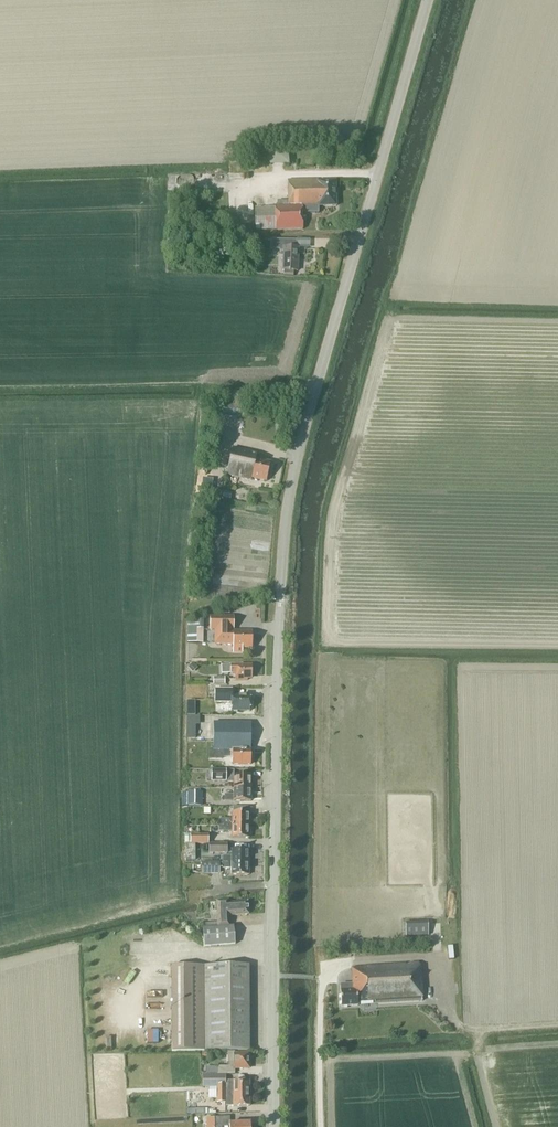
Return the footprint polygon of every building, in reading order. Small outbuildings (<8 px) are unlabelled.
[(336,206),(335,184),(335,181),(317,182),(317,180),(287,181),(288,201),(277,201),(277,208),(254,208),(255,231),(302,230),(301,210),(318,210),(318,207),(336,206)] [(298,248),(296,248),(296,240),(270,240),(270,249),(279,249),(279,251),(283,251),(282,271),(283,271),(283,276),(293,276),(293,271),(297,271),(298,248)] [(222,417),(240,418),(240,405),(223,404),(222,417)] [(266,482),(270,463),(255,459),(257,454),(232,448),(226,474),(251,480),(251,478),(266,482)] [(210,616),(210,631),(214,631),(214,644),(232,644),(232,657),(242,657),(242,648),(252,648),(252,633),(234,632),(234,616),(210,616)] [(192,673),(198,668),(193,663),(187,668),(192,673)] [(242,664),(230,665),(230,664),(221,665),(221,674),(230,673),(235,673),(235,681),(247,680),(247,678),(251,678),(251,666),(243,667),(242,664)] [(232,689),(224,689),(214,689),(214,700),(210,700),(209,706),(214,706),(214,703),(231,703),(231,711),(250,711),(250,709),(251,709),(251,703),(250,703),(250,696),(231,696),(232,689)] [(187,716),(187,739),(195,739),(195,726),(199,726),(199,716),(187,716)] [(250,723),(224,723),(213,723),(213,750),(223,750),(223,757),(232,757),(232,764),(250,764),(250,750),(250,723)] [(233,788),(250,788),(250,775),(233,775),(233,770),(225,769),(211,770),(211,782),(233,782),(233,788)] [(250,788),(233,788),(233,795),(224,795),(224,801),(233,801),(250,801),(250,788)] [(202,792),(187,792),(187,806),(202,806),(202,792)] [(223,825),(248,825),(248,820),(250,819),(250,815),(249,814),(249,812),(232,812),(232,819),(223,819),(223,825)] [(218,832),(232,832),(232,838),(248,838),(248,836),(249,835),(249,831),(248,830),(248,825),(223,825),(218,825),(218,832)] [(208,844),(208,834),(190,835),(190,845),(208,844)] [(227,854),(227,843),(208,844),(209,854),(227,854)] [(222,862),(248,862),(248,857),(249,856),(249,852),(248,851),(248,849),(231,849),(231,856),(222,856),(222,862)] [(201,862),(201,874),(220,874),(220,869),(222,869),(222,862),(201,862)] [(222,862),(222,869),(224,869),(231,869),(231,875),(248,875),(248,873),(249,872),(249,868),(248,867),(248,862),(222,862)] [(247,902),(228,903),(228,900),(216,901),(217,922),(203,922),(203,928),(202,928),(203,945),(234,944),(233,926),(229,926),(229,916),(248,915),(247,902)] [(428,935),(427,921),(405,922),(406,936),(428,935)] [(419,963),(366,966),(351,967),(351,970),(352,984),(340,984),(341,1007),(358,1006),(358,1003),(374,1002),(375,1005),(421,1002),(419,963)] [(205,1051),(249,1051),(248,966),(204,966),(171,966),(172,1051),(205,1051)] [(217,1074),(224,1074),(225,1074),(234,1074),(234,1069),(249,1068),(249,1054),(234,1054),(234,1052),(227,1052),(227,1066),(224,1066),(217,1066),(217,1067),(206,1067),(206,1074),(217,1074)] [(203,1087),(216,1087),(216,1089),(216,1094),(249,1093),(249,1081),(225,1081),(225,1074),(224,1074),(217,1074),(206,1074),(203,1074),(203,1087)] [(216,1089),(208,1089),(208,1099),(217,1099),(216,1094),(216,1089)] [(249,1093),(216,1094),(217,1099),(217,1103),(224,1103),(226,1103),(226,1106),(249,1106),(249,1093)] [(206,1118),(206,1126),(250,1126),(249,1123),(230,1124),(229,1117),(224,1117),(214,1118),(206,1118)]
